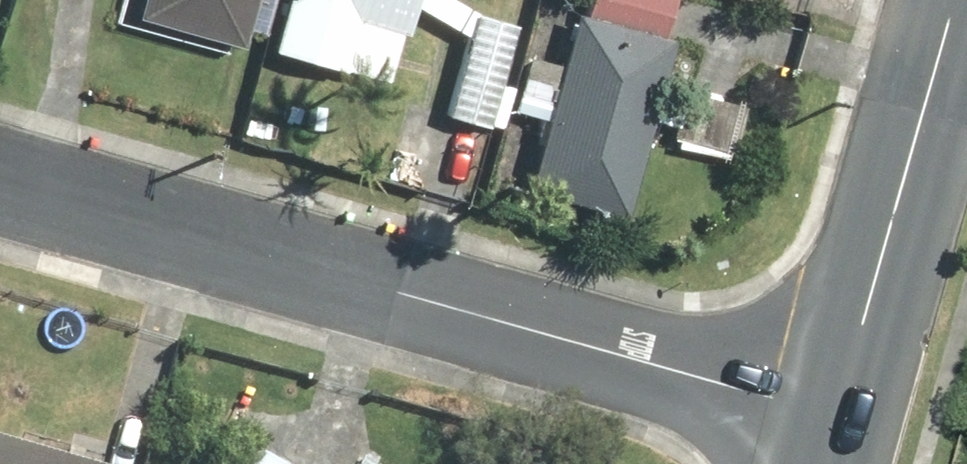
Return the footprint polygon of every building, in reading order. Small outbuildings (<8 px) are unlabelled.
[(127,17),(231,47),(244,0),(132,0),(127,17)] [(263,54),(390,92),(417,0),(280,0),(263,54)] [(669,40),(566,13),(519,192),(622,219),(669,40)] [(0,439),(0,463),(86,463),(0,439)] [(246,450),(238,463),(268,463),(246,450)]
